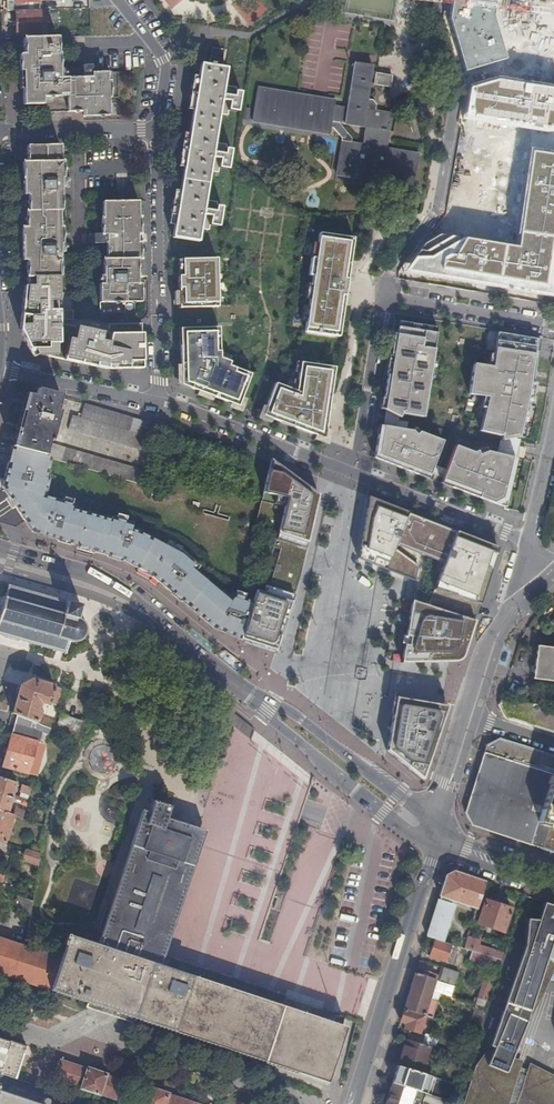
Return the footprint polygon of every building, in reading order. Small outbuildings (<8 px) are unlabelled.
[(6,11),(39,11),(39,0),(15,0),(6,1),(6,11)] [(449,11),(465,74),(510,63),(496,10),(500,0),(451,0),(449,11)] [(39,12),(16,12),(16,37),(40,36),(39,12)] [(57,49),(57,38),(24,39),(24,55),(18,56),(19,89),(22,89),(22,106),(41,105),(41,113),(49,113),(59,113),(83,112),(83,108),(92,107),(92,116),(134,115),(133,96),(136,96),(136,91),(133,91),(132,73),(91,74),(91,69),(69,69),(58,70),(58,54),(59,54),(60,49),(57,49)] [(209,66),(222,68),(225,49),(212,48),(209,66)] [(365,110),(369,84),(371,73),(372,67),(354,63),(347,109),(334,107),(335,100),(258,89),(253,121),(329,133),(332,123),(361,128),(365,128),(362,145),(341,142),(336,174),(412,187),(418,155),(386,149),(392,114),(365,110)] [(227,69),(222,68),(209,66),(201,65),(173,239),(198,243),(227,69)] [(374,85),(389,88),(390,88),(390,87),(389,87),(391,78),(392,78),(392,77),(388,76),(377,74),(376,74),(374,85)] [(474,91),(465,124),(535,137),(516,241),(441,237),(404,272),(549,294),(553,255),(553,88),(493,75),(474,91)] [(83,117),(92,116),(92,107),(83,108),(83,112),(83,117)] [(141,370),(140,324),(108,325),(104,324),(101,334),(105,335),(105,337),(96,335),(97,332),(58,324),(59,276),(61,276),(60,253),(66,253),(70,253),(70,250),(69,243),(62,243),(62,228),(60,228),(60,212),(62,212),(61,188),(70,188),(70,178),(63,178),(63,162),(60,162),(60,145),(26,145),(26,162),(22,163),(22,179),(32,179),(32,187),(27,187),(27,195),(22,195),(17,195),(17,244),(21,244),(31,244),(31,252),(27,252),(27,260),(27,286),(25,286),(18,329),(29,354),(106,371),(141,370)] [(32,179),(22,179),(22,187),(27,187),(32,187),(32,179)] [(103,244),(104,249),(104,276),(95,276),(95,282),(98,282),(99,282),(99,318),(137,317),(137,306),(141,306),(141,302),(147,302),(146,201),(102,202),(102,235),(98,235),(98,244),(103,244)] [(304,333),(338,338),(352,238),(318,234),(314,259),(310,259),(308,276),(312,277),(304,333)] [(31,244),(21,244),(21,252),(27,252),(31,252),(31,244)] [(218,308),(217,259),(182,260),(183,277),(179,277),(179,309),(218,308)] [(147,317),(147,302),(141,302),(141,306),(137,306),(137,317),(147,317)] [(63,310),(63,320),(73,320),(73,310),(63,310)] [(401,414),(422,419),(437,329),(399,322),(397,335),(394,334),(384,399),(386,399),(385,410),(399,418),(401,414)] [(229,363),(220,359),(219,329),(180,330),(181,386),(238,407),(250,375),(228,367),(229,363)] [(500,442),(522,437),(529,407),(538,340),(497,333),(492,368),(473,365),(468,395),(487,398),(478,432),(499,437),(500,442)] [(275,385),(263,417),(324,439),(334,368),(300,364),(296,392),(275,385)] [(28,396),(21,422),(42,428),(43,422),(52,425),(57,412),(56,412),(60,396),(36,391),(35,398),(28,396)] [(71,414),(67,430),(139,448),(146,420),(83,404),(80,416),(71,414)] [(14,449),(45,457),(48,443),(51,443),(59,413),(57,412),(52,425),(43,422),(42,428),(21,422),(14,449)] [(160,427),(159,433),(168,435),(169,430),(160,427)] [(378,436),(374,458),(418,475),(419,471),(430,475),(443,441),(420,433),(417,435),(413,432),(383,427),(382,436),(378,436)] [(452,488),(504,508),(514,468),(510,467),(512,458),(487,452),(479,455),(477,452),(474,453),(456,446),(443,480),(453,484),(452,488)] [(11,448),(2,489),(0,490),(0,524),(15,528),(24,522),(32,534),(77,547),(76,549),(125,562),(125,563),(151,576),(212,629),(239,641),(251,603),(232,597),(227,602),(193,575),(198,569),(180,553),(179,554),(165,546),(164,548),(135,533),(128,531),(130,525),(110,519),(109,521),(71,510),(72,506),(44,497),(41,493),(46,490),(50,476),(46,475),(50,459),(14,449),(11,448)] [(517,458),(523,459),(526,449),(520,448),(517,458)] [(239,641),(276,653),(300,575),(317,495),(279,466),(269,465),(254,526),(276,531),(264,581),(258,579),(251,603),(239,641)] [(435,518),(376,500),(358,557),(417,576),(435,518)] [(451,530),(427,589),(479,605),(500,550),(451,530)] [(79,608),(80,607),(79,606),(79,605),(77,605),(77,606),(67,603),(67,602),(65,601),(64,602),(55,600),(55,598),(54,598),(53,599),(44,596),(44,595),(42,595),(42,596),(33,593),(33,592),(31,592),(31,593),(22,590),(22,589),(20,588),(20,589),(9,586),(10,585),(8,585),(8,586),(6,586),(6,587),(7,588),(3,603),(2,603),(0,609),(0,635),(7,637),(6,638),(8,639),(9,638),(18,640),(17,642),(19,642),(19,641),(29,644),(29,645),(30,645),(31,644),(40,647),(40,648),(42,649),(42,647),(52,650),(52,651),(54,652),(54,651),(64,653),(63,655),(65,655),(65,654),(66,654),(67,653),(65,652),(68,643),(70,644),(70,643),(73,644),(75,643),(78,642),(81,640),(82,641),(83,639),(82,638),(84,636),(85,633),(85,630),(85,629),(86,628),(86,627),(84,627),(84,625),(82,622),(80,620),(76,618),(77,618),(75,617),(78,608),(79,608)] [(408,599),(398,660),(447,656),(463,653),(473,622),(468,618),(459,614),(441,608),(408,599)] [(545,622),(553,629),(553,619),(545,622)] [(537,647),(533,679),(553,682),(553,649),(537,647)] [(56,706),(61,689),(31,679),(19,686),(11,714),(16,716),(36,723),(39,711),(38,708),(39,703),(52,707),(52,705),(56,706)] [(501,701),(499,706),(505,718),(535,727),(553,733),(553,707),(501,701)] [(444,710),(398,703),(390,757),(426,786),(439,748),(439,742),(438,742),(439,739),(440,740),(444,710)] [(43,719),(41,725),(47,727),(79,740),(83,722),(75,720),(60,714),(57,724),(52,723),(52,722),(43,719)] [(41,725),(36,723),(16,716),(2,767),(34,776),(43,745),(40,744),(42,735),(45,736),(47,727),(41,725)] [(465,812),(472,825),(539,848),(541,848),(550,851),(553,852),(553,757),(546,755),(498,739),(487,744),(484,753),(465,812)] [(0,778),(0,795),(12,799),(16,784),(0,778)] [(31,789),(22,786),(20,792),(29,795),(31,789)] [(0,795),(0,811),(8,814),(12,799),(0,795)] [(50,991),(136,1019),(136,1016),(325,1078),(341,1030),(164,972),(165,968),(153,964),(184,872),(187,863),(192,845),(181,841),(183,836),(175,833),(177,828),(166,824),(165,829),(162,828),(165,817),(169,807),(152,801),(144,824),(156,828),(154,832),(143,829),(134,857),(105,948),(69,936),(68,937),(66,936),(63,947),(65,947),(50,991)] [(13,816),(22,819),(24,813),(15,810),(13,816)] [(0,811),(0,843),(4,844),(13,816),(8,814),(0,811)] [(39,857),(39,855),(36,854),(26,851),(23,861),(38,866),(39,857)] [(476,909),(485,883),(453,872),(446,876),(439,896),(442,897),(441,902),(438,901),(426,938),(434,940),(441,942),(443,943),(451,916),(448,915),(453,901),(476,909)] [(14,912),(30,916),(33,902),(16,896),(13,911),(14,912)] [(477,924),(503,933),(511,909),(485,900),(477,924)] [(543,907),(492,1055),(483,1054),(461,1103),(553,1103),(553,1077),(517,1063),(530,1030),(549,968),(553,971),(553,953),(552,940),(553,941),(553,910),(543,907)] [(12,919),(29,924),(30,922),(30,916),(14,912),(13,911),(12,919)] [(49,991),(60,959),(0,938),(0,975),(49,991)] [(463,949),(466,940),(460,938),(457,947),(458,948),(463,949)] [(501,961),(503,955),(478,947),(479,943),(467,939),(466,940),(463,949),(473,952),(496,959),(501,961)] [(452,946),(447,944),(443,943),(441,942),(434,940),(429,957),(447,963),(452,946)] [(457,947),(452,946),(447,963),(453,965),(458,948),(457,947)] [(493,968),(496,959),(473,952),(470,961),(493,968)] [(459,973),(443,968),(439,981),(450,985),(446,996),(451,997),(453,991),(459,973)] [(435,980),(415,974),(403,1010),(424,1016),(432,1019),(437,1002),(429,1000),(435,980)] [(475,1005),(484,1008),(491,984),(483,982),(475,1005)] [(453,991),(451,997),(458,1000),(460,993),(453,991)] [(424,1016),(403,1010),(400,1022),(410,1025),(406,1040),(407,1040),(430,1047),(433,1038),(419,1034),(424,1016)] [(0,1038),(0,1074),(1,1074),(2,1074),(15,1079),(26,1046),(0,1038)] [(422,1074),(431,1048),(430,1047),(407,1040),(399,1066),(422,1074)] [(122,1102),(126,1103),(132,1084),(106,1075),(106,1074),(87,1068),(86,1069),(60,1060),(53,1079),(80,1088),(79,1090),(99,1096),(100,1095),(122,1102)] [(426,1094),(428,1095),(434,1077),(422,1074),(399,1066),(398,1066),(393,1084),(426,1094)] [(396,1103),(423,1103),(426,1094),(393,1084),(387,1101),(396,1103)] [(147,1087),(141,1103),(199,1103),(147,1087)] [(0,1091),(0,1103),(40,1103),(0,1091)]
